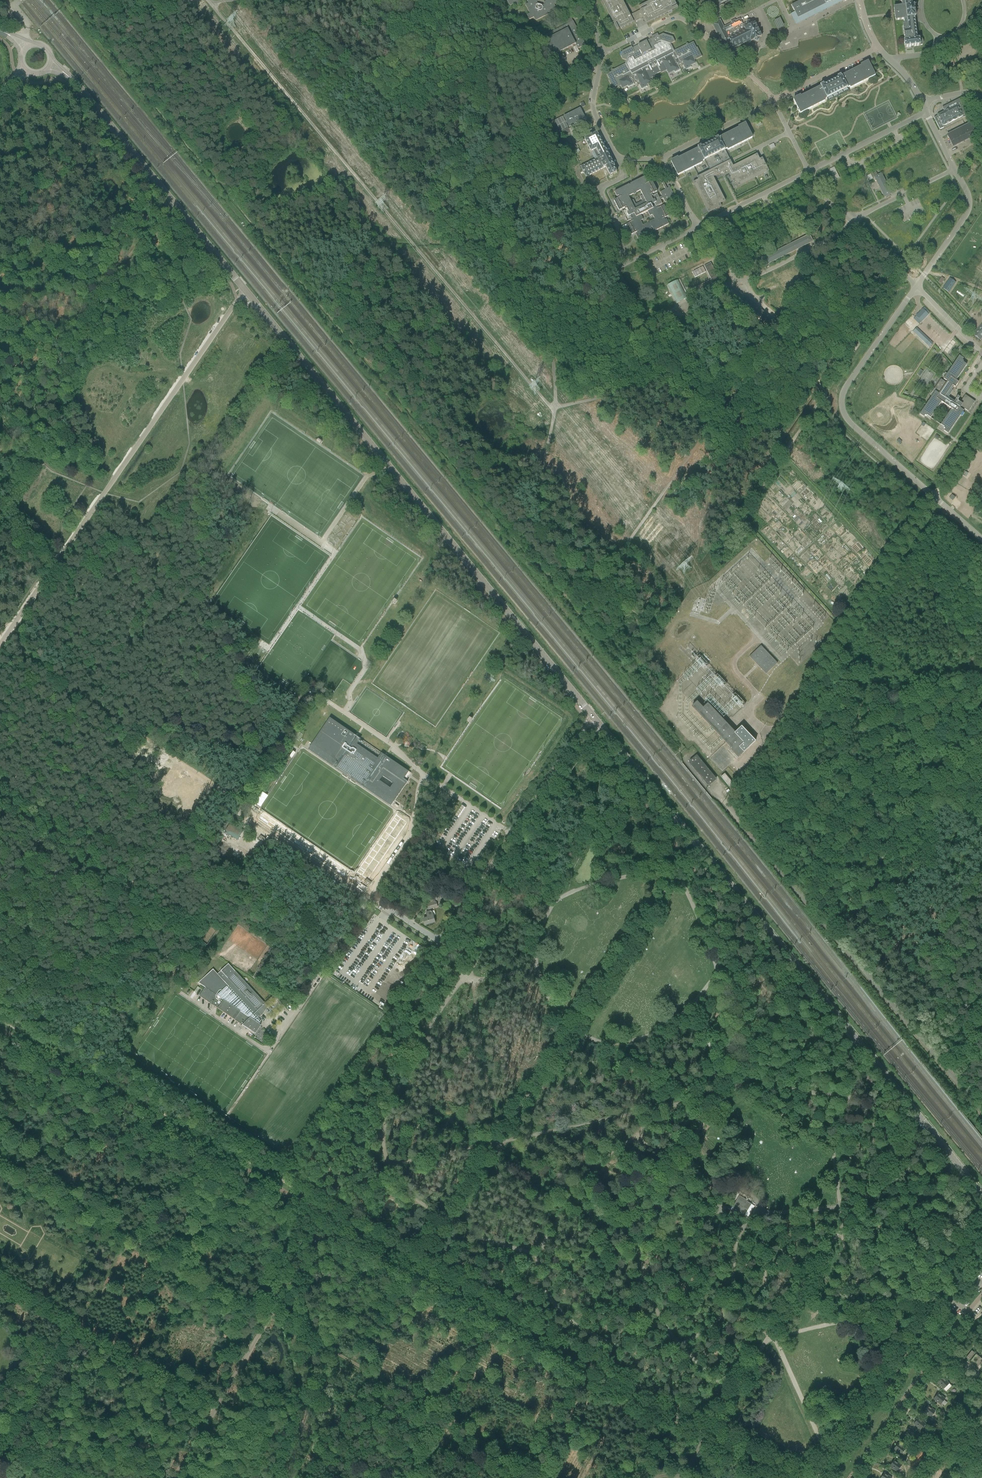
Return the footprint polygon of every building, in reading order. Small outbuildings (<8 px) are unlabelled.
[(535,21),(548,14),(547,13),(556,8),(554,5),(557,3),(556,0),(555,0),(554,1),(553,0),(548,0),(543,2),(544,4),(542,6),(538,4),(536,0),(527,0),(528,3),(525,5),(530,13),(527,15),(529,20),(534,17),(535,21)] [(643,17),(647,24),(667,14),(665,11),(676,5),(674,0),(652,0),(651,0),(653,4),(630,15),(624,3),(620,4),(618,0),(601,0),(610,18),(614,16),(620,29),(643,17)] [(791,5),(798,18),(812,11),(814,15),(833,5),(831,1),(833,0),(801,0),(791,5)] [(921,39),(919,39),(917,39),(914,17),(915,17),(914,5),(913,5),(912,0),(899,0),(900,1),(901,1),(902,6),(894,7),(895,20),(903,19),(904,25),(903,25),(905,41),(904,41),(904,48),(920,46),(920,45),(923,45),(923,44),(923,43),(924,43),(924,42),(923,41),(923,40),(922,39),(921,39)] [(746,23),(743,25),(740,19),(735,21),(735,20),(731,22),(731,23),(724,27),(720,20),(712,24),(722,44),(724,50),(728,48),(730,52),(735,49),(734,48),(746,42),(747,44),(751,42),(754,40),(756,42),(759,41),(759,38),(762,36),(755,22),(755,23),(753,19),(749,21),(748,21),(747,21),(747,22),(746,22),(746,23)] [(780,19),(773,22),(777,31),(784,28),(780,19)] [(547,40),(544,42),(551,56),(575,43),(575,45),(576,46),(578,49),(585,45),(573,21),(568,24),(545,36),(547,40)] [(612,72),(606,74),(609,80),(609,81),(613,90),(615,89),(619,87),(621,86),(622,88),(627,86),(628,87),(634,84),(632,80),(633,79),(634,82),(637,83),(638,86),(639,85),(641,90),(647,87),(646,85),(651,82),(650,79),(650,78),(653,77),(655,76),(655,75),(660,72),(661,73),(664,72),(666,71),(667,70),(669,74),(674,71),(675,73),(680,70),(678,65),(680,64),(682,66),(683,66),(685,70),(691,67),(690,66),(695,63),(694,60),(696,59),(700,57),(696,48),(695,49),(692,43),(688,44),(687,43),(686,44),(686,45),(674,51),(671,44),(675,42),(673,37),(663,34),(659,36),(657,34),(651,37),(652,38),(644,42),(640,44),(632,48),(631,47),(622,51),(621,56),(622,59),(626,60),(625,64),(614,70),(612,69),(611,70),(611,71),(611,72),(612,72)] [(950,55),(946,57),(950,68),(955,66),(950,55)] [(800,96),(793,99),(796,105),(797,107),(798,109),(799,111),(800,114),(825,101),(824,100),(849,87),(850,89),(875,76),(873,73),(873,72),(871,69),(870,67),(868,62),(867,62),(861,65),(861,66),(841,76),(840,75),(838,76),(837,77),(838,78),(824,85),(823,84),(820,85),(821,87),(800,97),(800,96)] [(934,118),(940,129),(944,127),(943,126),(962,116),(963,118),(973,113),(970,107),(968,108),(963,99),(956,103),(957,105),(949,109),(948,107),(945,109),(946,111),(937,115),(938,116),(934,118)] [(564,117),(569,127),(585,119),(580,108),(564,117)] [(946,135),(953,147),(979,134),(972,121),(946,135)] [(752,138),(745,124),(738,127),(739,128),(719,138),(718,137),(715,138),(716,140),(702,147),(701,146),(697,147),(698,149),(678,159),(677,158),(671,161),(678,175),(702,163),(702,162),(704,161),(710,172),(730,161),(725,150),(727,149),(728,150),(752,138)] [(593,150),(597,158),(580,167),(582,170),(582,172),(582,173),(584,173),(586,177),(605,167),(610,175),(610,176),(611,176),(613,175),(613,174),(617,172),(614,167),(614,166),(606,150),(597,132),(593,134),(592,134),(591,134),(590,134),(589,136),(590,136),(584,139),(591,152),(593,150)] [(730,161),(710,172),(697,178),(699,180),(693,183),(705,208),(706,207),(709,213),(708,213),(708,214),(721,207),(721,206),(721,207),(720,204),(725,202),(713,178),(721,174),(727,170),(733,183),(734,183),(736,182),(739,187),(763,175),(763,174),(768,171),(769,172),(763,159),(760,160),(758,155),(733,167),(730,161)] [(834,167),(829,169),(835,180),(839,178),(834,167)] [(874,177),(884,197),(891,194),(881,174),(880,174),(877,168),(874,170),(877,175),(874,177)] [(631,185),(630,186),(629,185),(614,192),(617,197),(618,196),(619,198),(614,200),(619,211),(624,208),(625,210),(622,211),(627,222),(630,220),(631,222),(626,224),(631,235),(636,232),(637,234),(636,234),(638,239),(653,232),(651,227),(652,227),(654,231),(669,224),(666,219),(665,220),(664,218),(669,215),(664,205),(659,208),(658,206),(662,204),(660,200),(663,199),(665,203),(670,200),(680,218),(684,216),(661,169),(656,171),(666,189),(660,192),(662,196),(659,198),(657,194),(653,196),(652,194),(654,193),(657,191),(652,181),(647,184),(646,182),(647,181),(645,177),(630,184),(631,185)] [(728,220),(735,234),(740,232),(732,217),(728,220)] [(765,266),(799,248),(813,241),(809,235),(761,259),(765,266)] [(720,282),(711,263),(704,266),(711,279),(693,288),(696,294),(720,282)] [(702,267),(692,272),(694,277),(705,272),(702,267)] [(950,279),(943,288),(948,292),(955,282),(950,279)] [(667,285),(676,303),(686,298),(678,280),(667,285)] [(727,294),(739,306),(743,302),(731,290),(729,292),(726,290),(722,294),(724,297),(727,294)] [(751,301),(743,310),(758,324),(761,326),(766,331),(774,322),(769,317),(758,307),(751,301)] [(922,309),(915,316),(921,322),(928,315),(922,309)] [(980,340),(981,337),(981,323),(973,334),(980,340)] [(918,330),(915,333),(929,347),(932,343),(918,330)] [(935,391),(919,414),(923,417),(925,415),(926,416),(927,415),(930,418),(941,402),(951,409),(940,425),(944,427),(944,428),(945,429),(944,431),(948,434),(963,411),(960,408),(961,407),(968,411),(975,402),(965,395),(962,399),(962,400),(960,402),(957,401),(957,400),(956,400),(954,402),(945,396),(952,386),(955,387),(958,383),(956,381),(966,365),(963,362),(963,361),(962,360),(963,359),(959,356),(943,379),(947,381),(946,383),(941,379),(934,389),(940,392),(939,394),(935,391)] [(276,504),(274,507),(281,512),(283,508),(276,504)] [(758,666),(763,670),(766,674),(767,673),(776,665),(777,663),(778,663),(768,653),(767,652),(761,645),(750,656),(757,664),(758,666)] [(738,758),(755,741),(744,729),(741,727),(735,733),(725,722),(708,704),(703,709),(702,707),(697,702),(692,707),(713,729),(722,739),(726,742),(730,747),(731,748),(730,749),(738,757),(738,758)] [(330,719),(313,744),(312,746),(310,749),(309,748),(309,749),(335,766),(337,763),(339,765),(337,768),(349,776),(351,773),(353,775),(351,778),(364,786),(366,783),(368,784),(366,787),(390,804),(392,805),(391,804),(394,800),(406,781),(407,782),(403,779),(407,772),(330,719)] [(537,772),(541,764),(532,760),(528,767),(537,772)] [(721,776),(729,786),(733,783),(725,773),(721,776)] [(262,811),(257,818),(273,829),(278,822),(262,811)] [(237,840),(243,831),(230,822),(224,832),(237,840)] [(279,823),(275,830),(296,845),(294,848),(301,852),(303,849),(324,864),(329,857),(279,823)] [(266,843),(268,841),(260,835),(258,838),(266,843)] [(331,858),(326,865),(342,876),(347,869),(331,858)] [(353,873),(348,880),(361,890),(364,886),(365,886),(367,883),(353,873)] [(423,919),(425,925),(435,922),(432,911),(427,912),(428,918),(423,919)] [(212,969),(198,983),(205,987),(204,988),(203,990),(199,996),(200,997),(209,1003),(217,1008),(233,1019),(241,1025),(255,1034),(258,1029),(260,1025),(258,1024),(258,1023),(260,1022),(258,1020),(258,1019),(261,1015),(267,1006),(266,1005),(265,1003),(264,1003),(263,1002),(259,998),(258,996),(235,971),(228,964),(220,971),(217,974),(216,973),(213,969),(212,969)] [(731,1200),(728,1205),(735,1209),(739,1211),(745,1214),(751,1204),(747,1201),(748,1200),(739,1195),(735,1202),(731,1200)] [(953,1305),(950,1310),(960,1315),(963,1310),(953,1305)] [(978,1366),(981,1361),(981,1357),(971,1350),(966,1358),(978,1366)] [(942,1378),(937,1383),(940,1386),(943,1389),(943,1390),(949,1384),(948,1384),(946,1381),(942,1378)] [(933,1399),(937,1402),(940,1405),(944,1399),(937,1393),(933,1399)] [(923,1412),(927,1415),(930,1417),(934,1411),(927,1406),(923,1412)] [(913,1424),(917,1427),(920,1430),(925,1424),(918,1418),(913,1424)] [(904,1436),(908,1439),(910,1441),(915,1435),(908,1430),(904,1436)] [(898,1444),(893,1449),(897,1452),(900,1455),(901,1453),(903,1455),(905,1456),(907,1453),(906,1452),(903,1450),(905,1448),(902,1446),(898,1444)] [(889,1466),(893,1469),(896,1471),(901,1465),(894,1460),(889,1466)] [(929,1477),(934,1477),(938,1469),(933,1467),(929,1477)]
